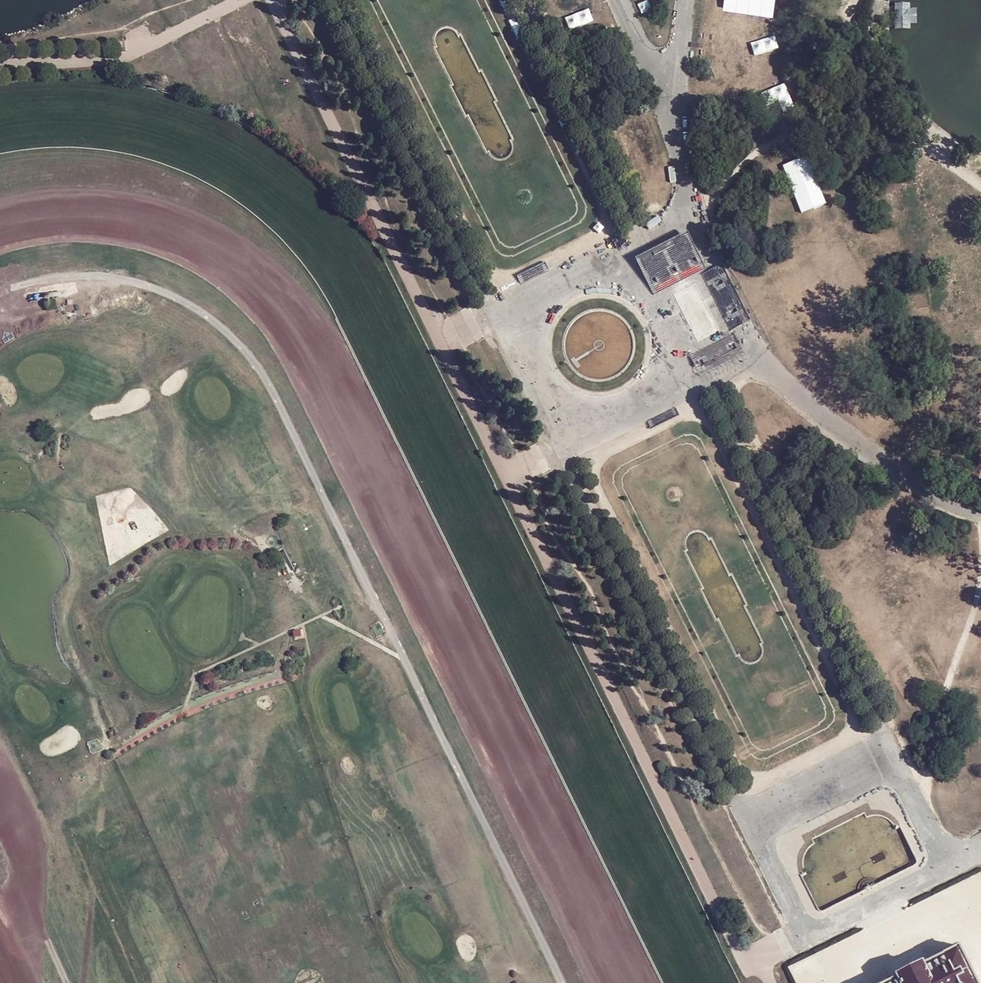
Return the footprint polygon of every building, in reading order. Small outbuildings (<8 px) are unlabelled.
[(911,6),(896,6),(897,33),(912,32),(911,27),(918,26),(917,11),(912,11),(911,6)] [(55,308),(54,300),(46,301),(47,309),(55,308)] [(971,969),(960,946),(958,945),(942,953),(942,954),(924,963),(923,963),(909,970),(884,982),(978,982),(971,969)]
